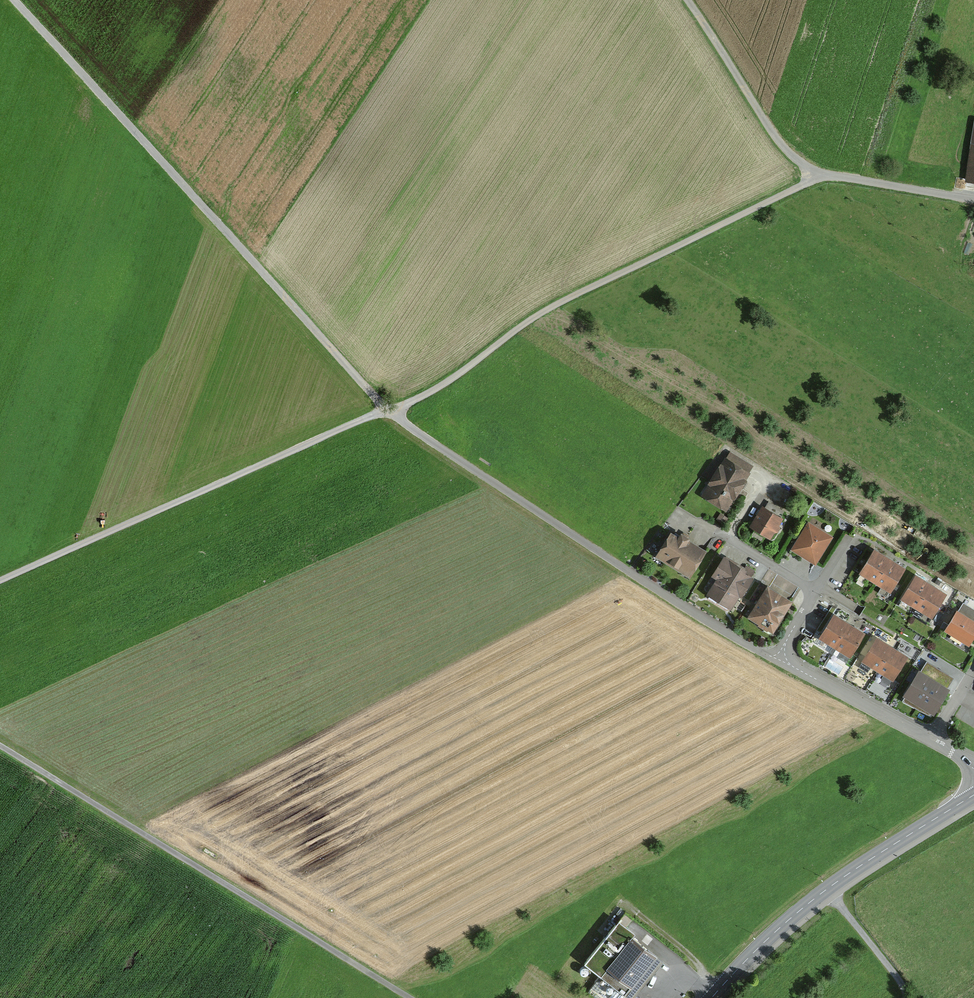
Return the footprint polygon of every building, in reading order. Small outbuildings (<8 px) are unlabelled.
[(752,472),(729,458),(705,495),(729,510),(752,472)] [(786,521),(765,508),(753,528),(774,541),(786,521)] [(836,538),(813,523),(795,550),(819,565),(836,538)] [(708,553),(674,533),(660,555),(695,575),(708,553)] [(876,580),(888,558),(874,549),(861,571),(876,580)] [(758,576),(727,557),(717,574),(725,579),(716,594),(739,607),(758,576)] [(891,588),(903,567),(888,558),(876,580),(891,588)] [(917,604),(930,583),(916,574),(903,596),(917,604)] [(932,613),(944,591),(930,583),(917,604),(932,613)] [(796,602),(773,588),(755,620),(778,634),(796,602)] [(962,605),(947,630),(970,644),(973,637),(973,612),(962,605)] [(836,645),(849,623),(834,614),(821,636),(836,645)] [(851,653),(864,631),(849,623),(836,645),(851,653)] [(879,667),(892,647),(877,638),(865,658),(879,667)] [(894,676),(906,655),(892,647),(879,667),(894,676)] [(934,678),(919,669),(905,692),(919,701),(934,678)] [(948,686),(934,678),(919,701),(933,710),(948,686)] [(638,930),(621,917),(585,962),(624,993),(656,953),(634,936),(638,930)]
